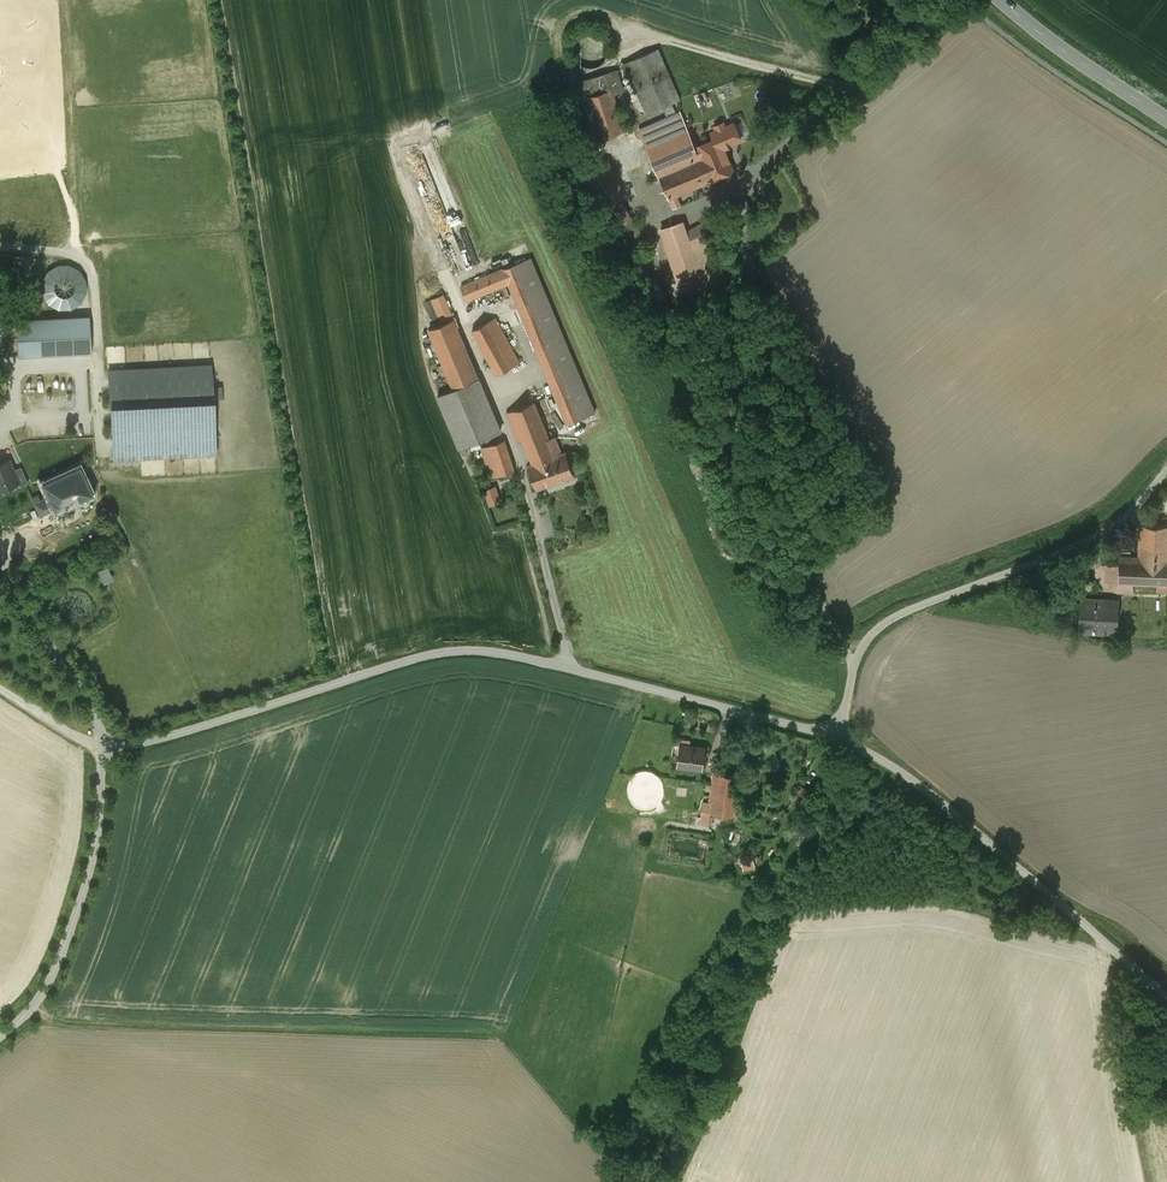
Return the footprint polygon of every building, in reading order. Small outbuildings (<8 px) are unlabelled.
[(582,65),(587,67),(593,67),(598,66),(603,63),(606,59),(608,54),(608,48),(607,43),(604,38),(600,35),(595,33),(589,32),(584,34),(579,37),(576,41),(574,46),(573,52),(575,57),(578,61),(582,65)] [(664,106),(671,103),(681,98),(658,48),(624,62),(647,113),(664,106)] [(624,90),(617,70),(578,82),(596,139),(623,130),(612,94),(624,90)] [(666,117),(677,112),(671,103),(664,106),(666,117)] [(691,149),(695,147),(680,111),(677,112),(666,117),(640,128),(661,175),(696,160),(691,149)] [(720,137),(724,147),(741,139),(734,123),(715,131),(717,137),(720,137)] [(720,137),(717,137),(695,147),(691,149),(696,160),(705,181),(733,169),(724,147),(720,137)] [(625,196),(609,160),(584,171),(600,207),(631,253),(648,241),(620,199),(625,196)] [(696,160),(661,175),(670,197),(705,181),(696,160)] [(679,205),(675,196),(671,198),(674,207),(679,205)] [(751,212),(744,200),(687,232),(683,222),(661,230),(676,276),(699,270),(705,288),(723,282),(708,237),(751,212)] [(760,271),(748,251),(737,259),(748,277),(760,271)] [(21,257),(0,255),(0,269),(20,271),(21,257)] [(531,257),(462,285),(466,300),(509,283),(567,424),(595,412),(531,257)] [(84,277),(77,270),(68,266),(59,266),(50,271),(44,278),(42,288),(45,298),(51,305),(60,309),(70,309),(79,304),(85,296),(86,287),(84,277)] [(657,279),(645,285),(662,324),(675,318),(657,279)] [(453,316),(443,294),(431,299),(442,321),(453,316)] [(89,315),(17,320),(19,356),(91,351),(89,315)] [(519,362),(495,318),(473,330),(497,373),(519,362)] [(454,388),(478,379),(453,319),(430,329),(444,363),(440,365),(444,375),(448,373),(454,388)] [(215,453),(210,365),(109,370),(113,458),(215,453)] [(478,379),(454,388),(438,394),(461,448),(500,431),(478,379)] [(524,439),(533,463),(562,453),(555,436),(549,438),(534,402),(507,412),(518,441),(524,439)] [(516,470),(505,440),(482,448),(492,478),(516,470)] [(566,451),(562,453),(533,463),(529,464),(537,488),(575,476),(566,451)] [(0,463),(0,487),(1,490),(25,479),(14,457),(0,463)] [(92,492),(79,465),(42,482),(48,495),(39,499),(38,496),(32,498),(40,515),(54,508),(55,509),(92,492)] [(490,505),(505,501),(499,484),(485,488),(490,505)] [(1140,525),(1139,556),(1120,556),(1120,565),(1119,581),(1123,582),(1133,582),(1157,583),(1157,591),(1166,592),(1166,526),(1140,525)] [(113,563),(102,568),(108,582),(119,577),(113,563)] [(1120,565),(1108,565),(1107,580),(1110,580),(1119,581),(1120,565)] [(1117,591),(1123,592),(1123,582),(1119,581),(1110,580),(1111,586),(1114,589),(1117,591)] [(1123,582),(1123,592),(1133,592),(1133,582),(1123,582)] [(1118,601),(1082,599),(1081,631),(1116,633),(1118,601)] [(702,768),(705,747),(681,743),(678,765),(702,768)] [(715,772),(712,802),(710,812),(732,814),(737,775),(715,772)] [(811,798),(815,790),(800,784),(797,792),(811,798)] [(702,811),(710,812),(712,802),(703,801),(702,811)] [(753,857),(740,861),(744,871),(756,867),(753,857)]
